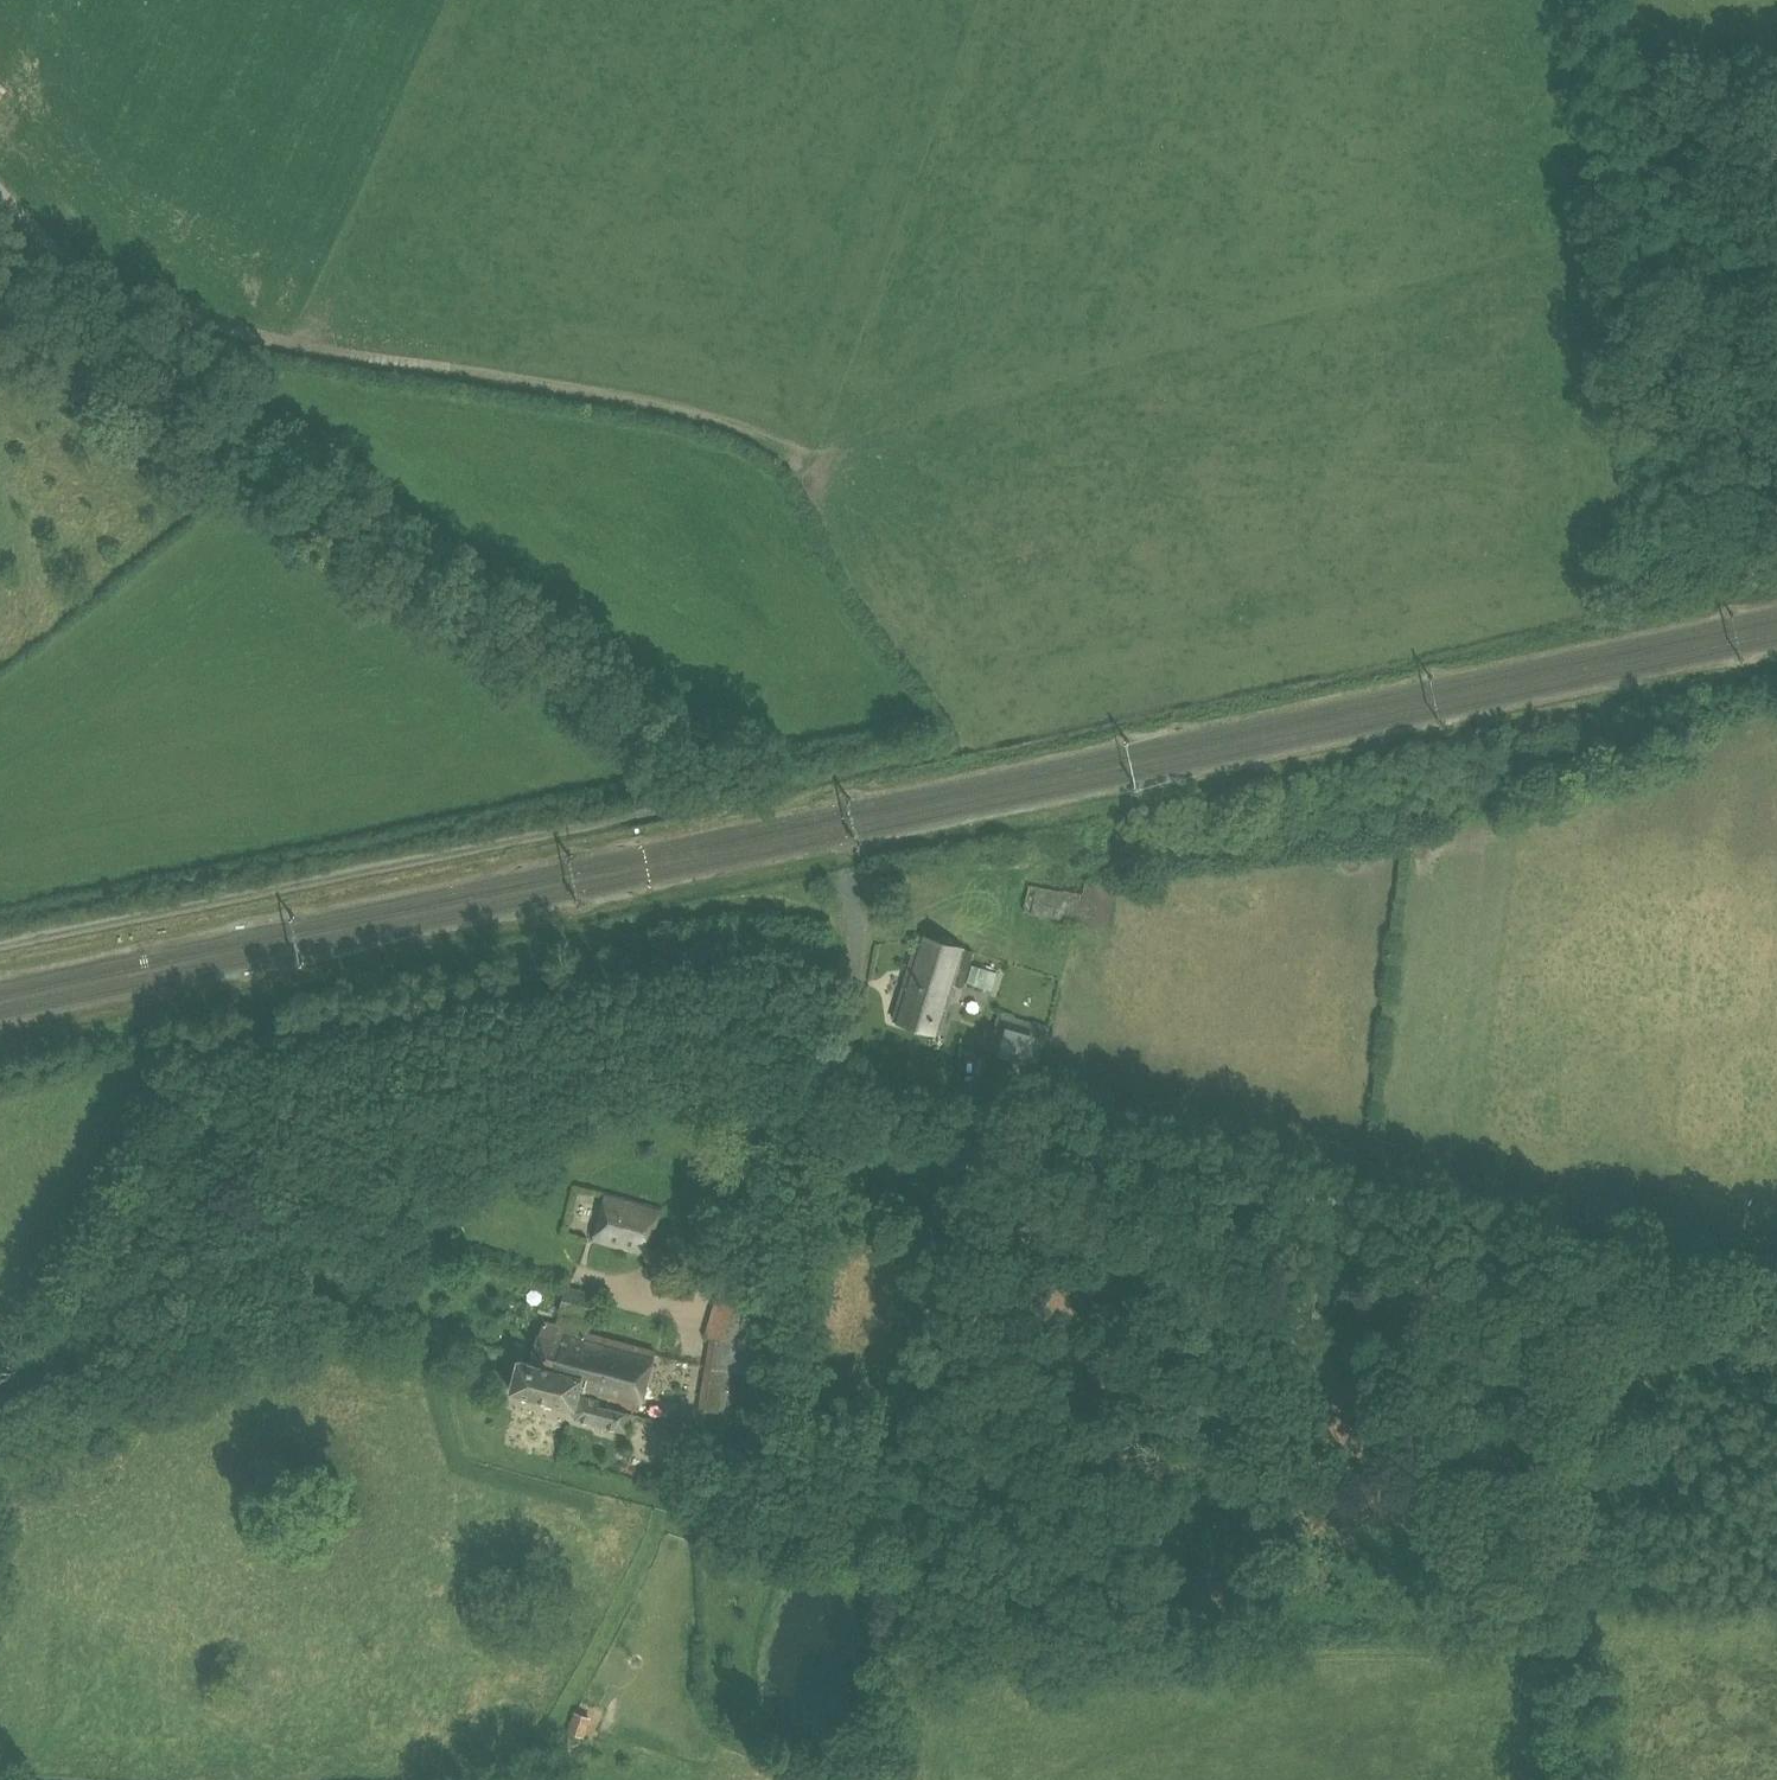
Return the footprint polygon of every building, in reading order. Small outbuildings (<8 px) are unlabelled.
[(1032,912),(1108,927),(1115,887),(1085,880),(1081,894),(1037,885),(1032,912)] [(893,1018),(939,1032),(954,984),(962,986),(973,950),(919,934),(893,1018)] [(986,1048),(1037,1064),(1048,1027),(998,1010),(986,1048)] [(592,1240),(648,1255),(662,1205),(605,1191),(592,1240)] [(711,1337),(733,1343),(742,1345),(742,1343),(759,1349),(766,1352),(779,1302),(776,1300),(777,1293),(758,1287),(761,1278),(725,1267),(704,1335),(711,1337)] [(560,1310),(592,1317),(598,1294),(566,1286),(560,1310)] [(543,1320),(531,1361),(593,1379),(588,1396),(598,1399),(638,1410),(654,1351),(543,1320)] [(733,1343),(711,1337),(700,1407),(722,1411),(729,1370),(733,1343)] [(733,1343),(729,1370),(754,1375),(759,1349),(742,1343),(742,1345),(733,1343)] [(519,1358),(510,1389),(575,1407),(573,1416),(625,1430),(629,1414),(596,1405),(598,1399),(588,1396),(593,1379),(531,1361),(519,1358)] [(566,1731),(584,1737),(591,1716),(574,1710),(566,1731)]
